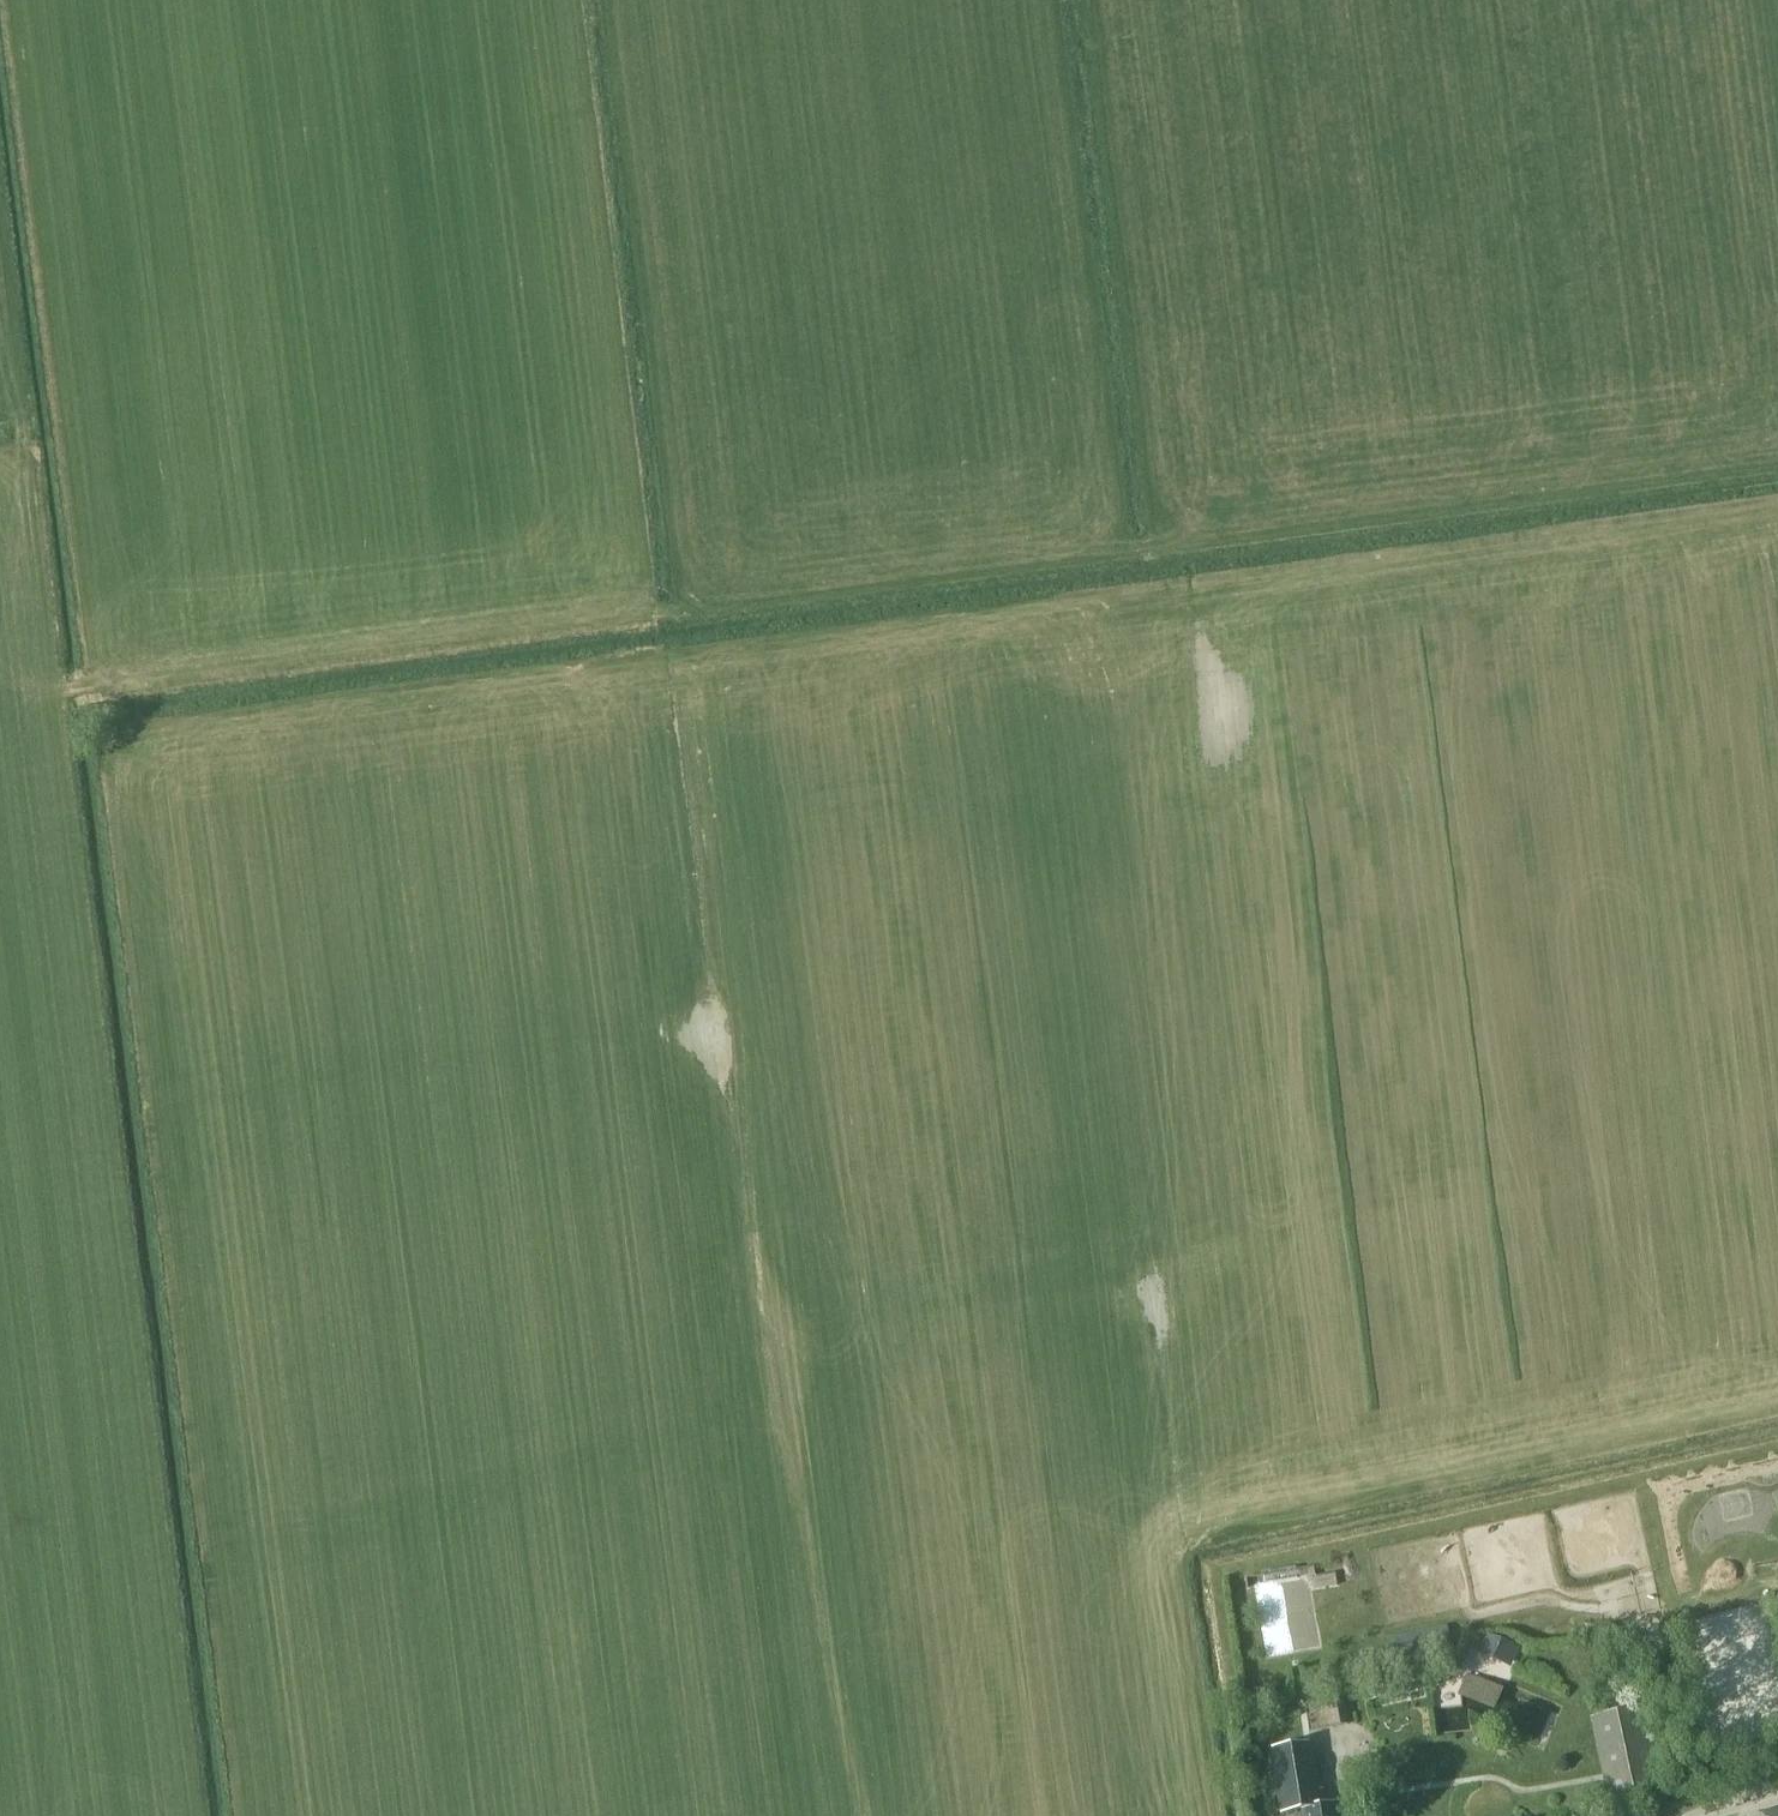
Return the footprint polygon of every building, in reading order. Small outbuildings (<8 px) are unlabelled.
[(1446,1627),(1386,1639),(1390,1658),(1450,1646),(1446,1627)] [(1486,1636),(1480,1650),(1509,1662),(1515,1648),(1486,1636)] [(1467,1675),(1460,1692),(1491,1705),(1498,1688),(1467,1675)] [(1340,1726),(1348,1724),(1343,1698),(1336,1699),(1340,1726)] [(1662,1794),(1643,1706),(1590,1717),(1609,1805),(1662,1794)] [(1307,1744),(1267,1751),(1277,1813),(1297,1810),(1298,1815),(1336,1815),(1334,1803),(1317,1805),(1307,1744)]
